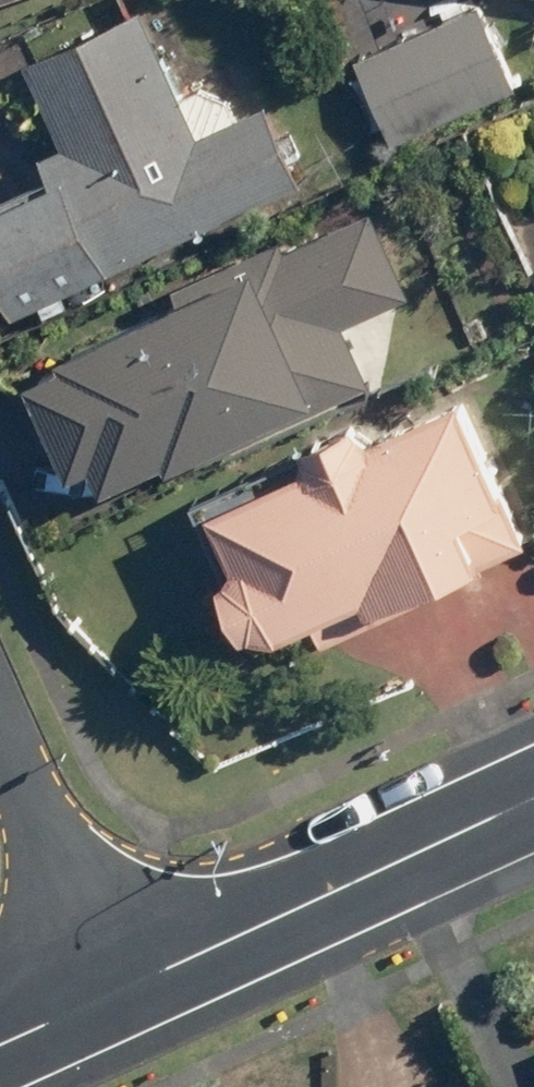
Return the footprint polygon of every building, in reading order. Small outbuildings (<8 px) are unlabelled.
[(313,175),(281,105),(246,121),(245,120),(244,118),(243,116),(242,115),(241,113),(240,111),(239,110),(238,108),(237,107),(235,105),(234,104),(233,103),(231,101),(230,100),(228,99),(227,98),(225,97),(224,96),(222,95),(220,94),(218,93),(217,92),(215,92),(213,91),(211,91),(209,90),(207,90),(205,89),(204,89),(202,89),(200,89),(198,89),(196,88),(194,88),(192,89),(151,1),(32,56),(72,141),(51,150),(64,178),(0,208),(0,232),(42,320),(79,303),(72,288),(313,175)] [(526,84),(491,3),(359,61),(394,142),(526,84)] [(292,245),(288,237),(175,286),(184,305),(81,350),(84,357),(43,375),(81,462),(89,459),(93,469),(117,458),(127,481),(187,455),(191,466),(385,381),(360,324),(421,297),(381,206),(292,245)] [(523,491),(477,387),(394,423),(388,410),(201,491),(266,641),(379,592),(388,613),(516,557),(493,504),(523,491)]
